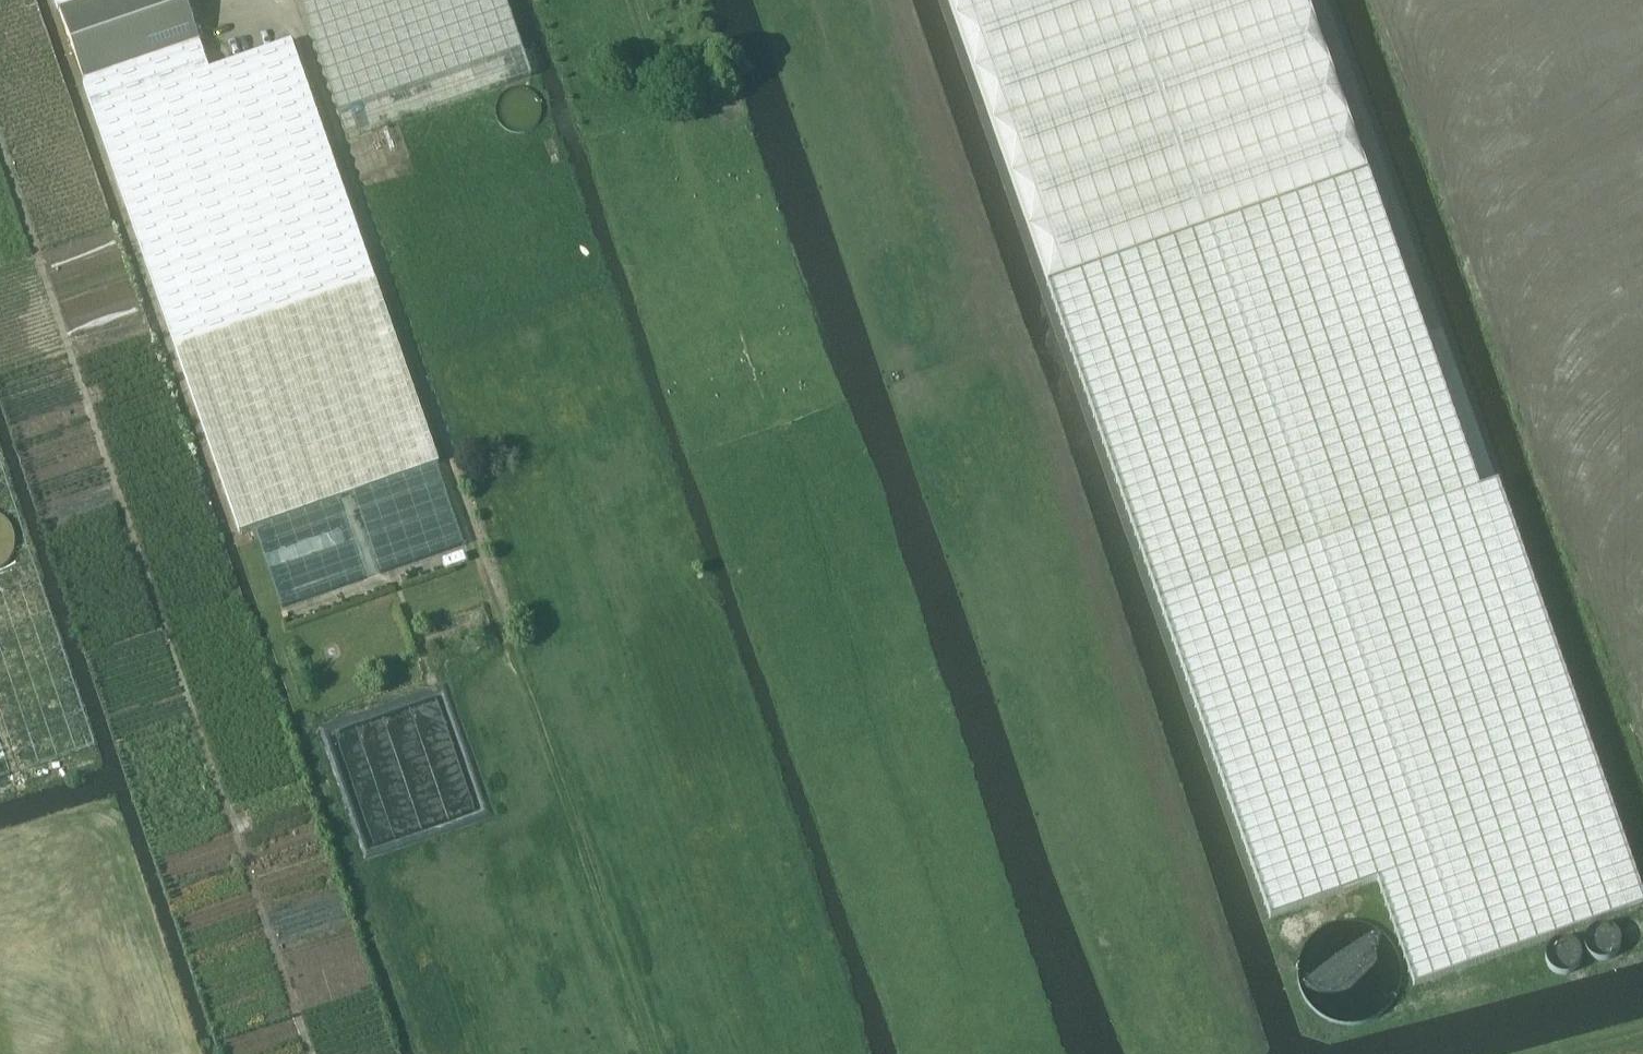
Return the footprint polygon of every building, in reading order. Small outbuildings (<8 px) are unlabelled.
[(60,10),(85,82),(84,83),(148,268),(176,348),(240,533),(254,528),(282,606),(465,543),(437,464),(440,463),(347,199),(292,41),(209,70),(200,42),(185,0),(56,0),(60,10)] [(339,113),(348,140),(532,77),(522,49),(506,0),(300,0),(339,113)] [(1163,611),(1271,918),(1379,880),(1417,988),(1628,914),(1642,909),(1642,878),(1507,490),(1483,499),(1368,172),(1308,0),(948,0),(1163,611)] [(22,540),(22,533),(20,527),(17,522),(13,517),(9,512),(2,509),(0,508),(0,573),(1,572),(6,570),(12,565),(16,560),(19,555),(21,549),(22,541),(22,540)] [(1319,1012),(1388,1007),(1384,955),(1376,956),(1375,939),(1329,943),(1331,974),(1317,975),(1319,1012)]
